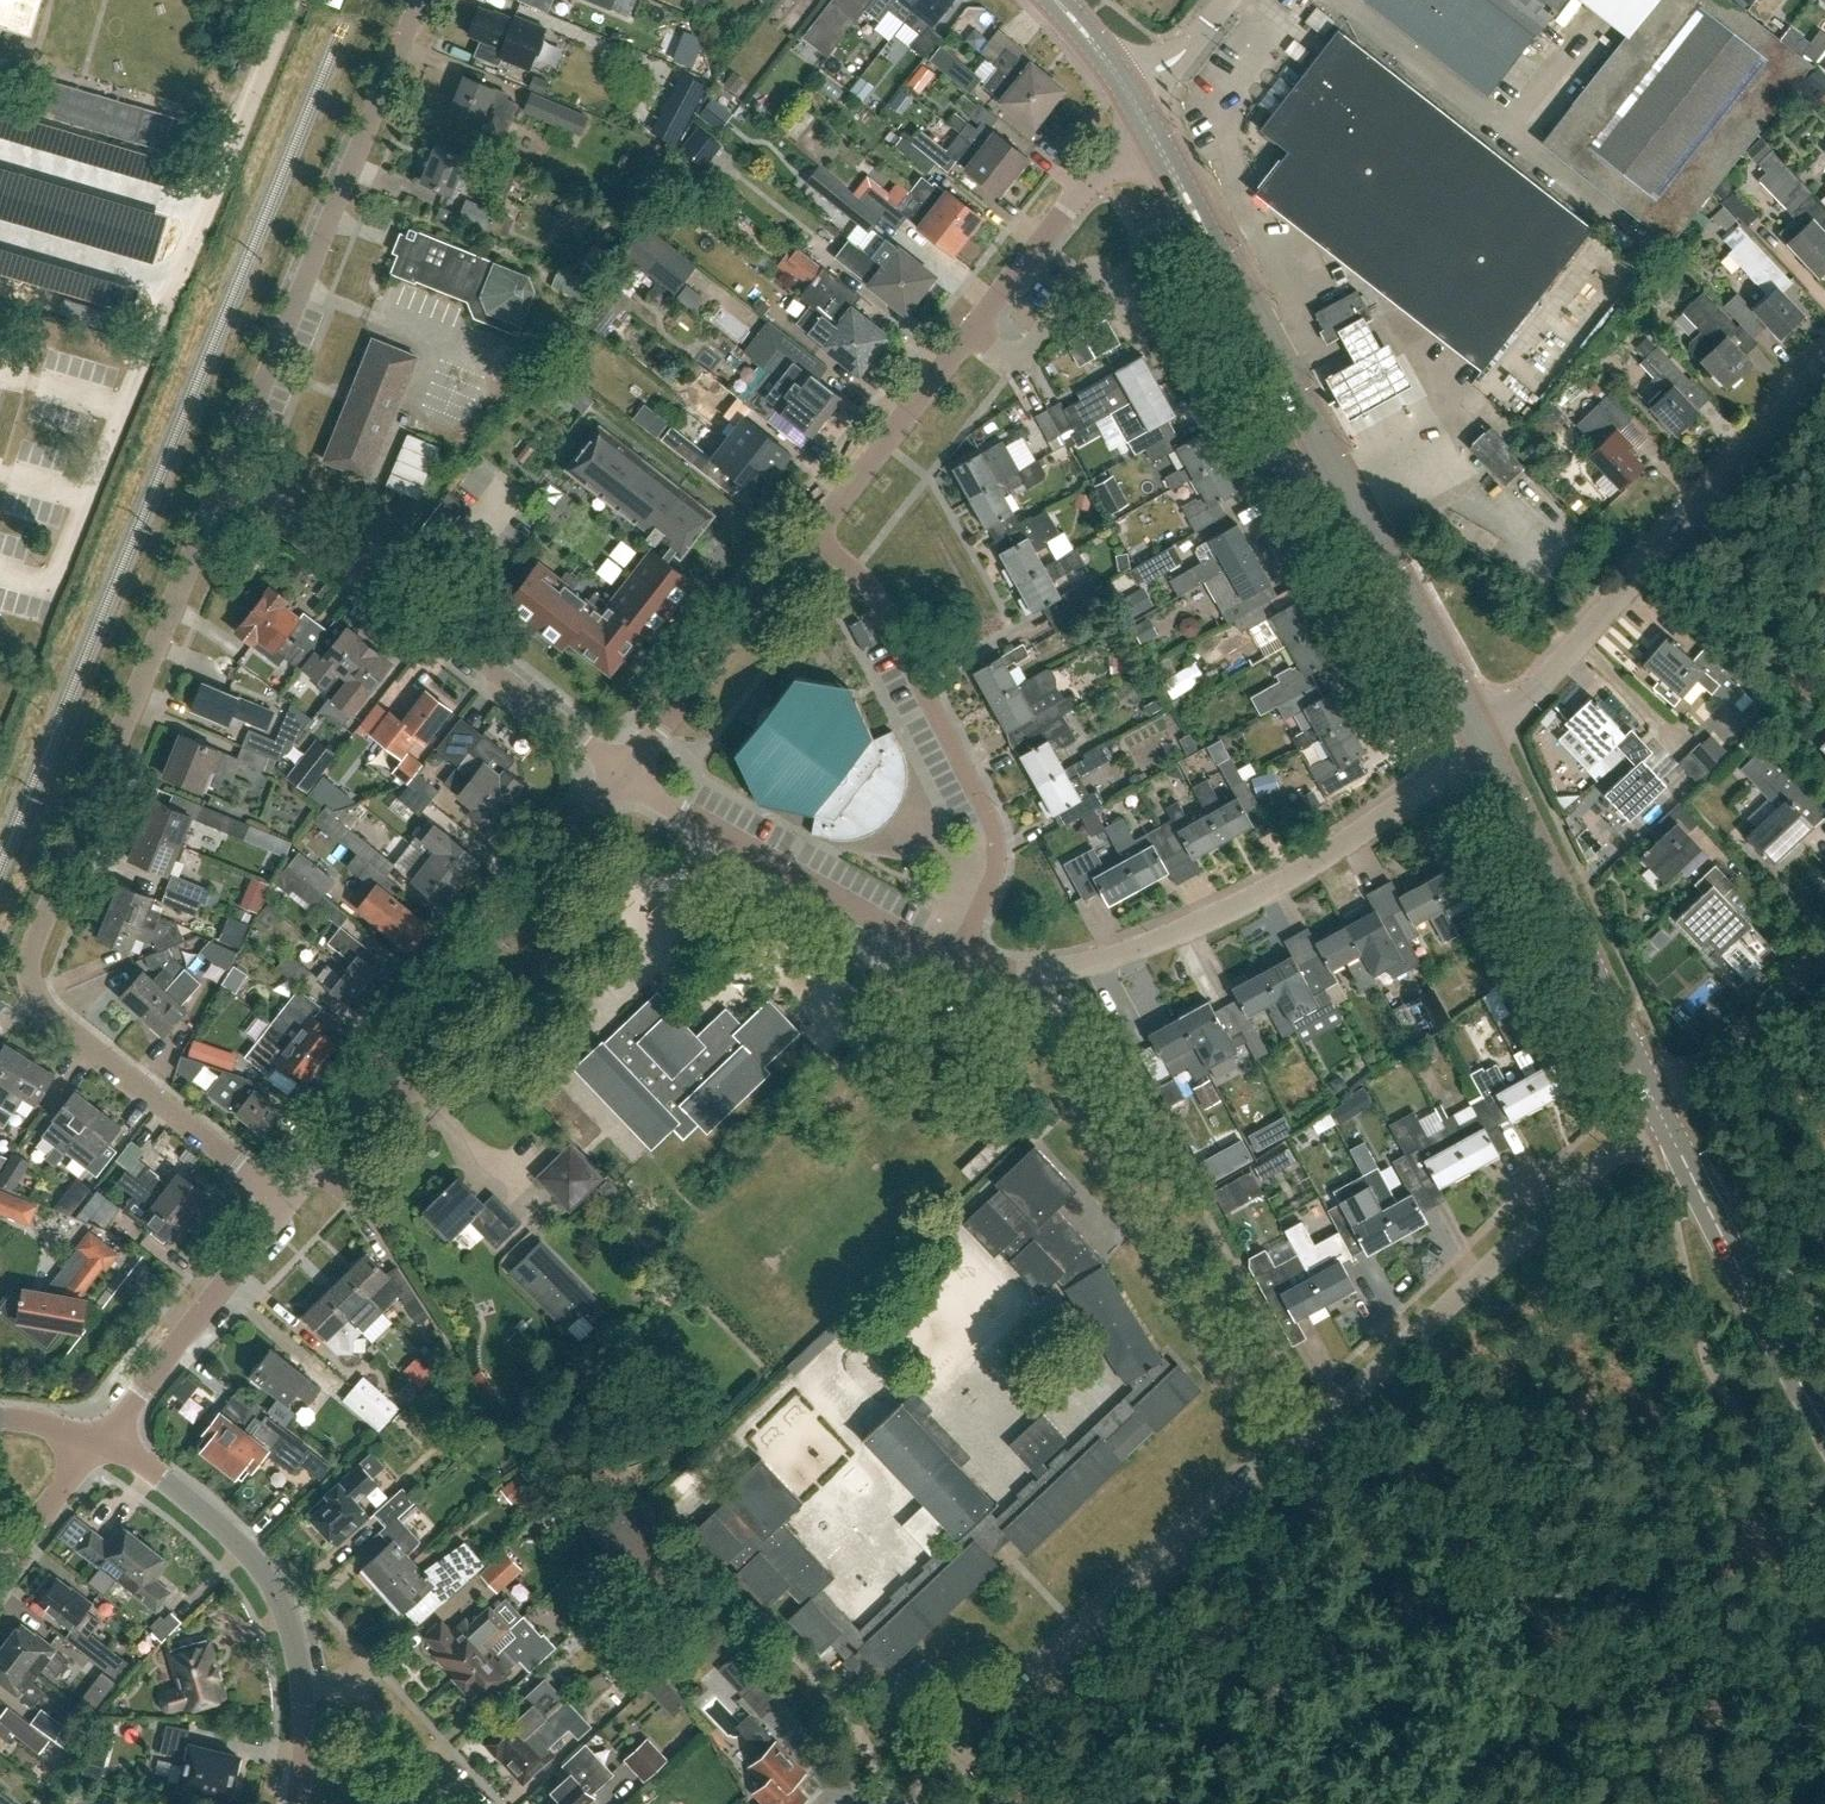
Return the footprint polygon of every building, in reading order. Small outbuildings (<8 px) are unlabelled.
[(41,0),(0,0),(0,27),(31,35),(41,0)] [(522,3),(542,11),(547,0),(523,0),(522,3)] [(634,0),(583,0),(611,11),(612,10),(627,16),(634,0)] [(709,0),(693,0),(697,16),(709,0)] [(802,38),(828,57),(864,11),(872,0),(831,0),(802,38)] [(864,11),(879,22),(881,20),(889,10),(903,21),(905,20),(920,0),(893,0),(893,1),(892,0),(872,0),(864,11)] [(905,20),(921,32),(919,35),(909,47),(924,58),(941,37),(932,29),(927,26),(930,22),(932,20),(933,21),(950,0),(920,0),(905,20)] [(1487,96),(1536,34),(1562,0),(1365,0),(1487,96)] [(1626,35),(1544,140),(1673,242),(1710,195),(1725,176),(1812,65),(1801,56),(1729,0),(1597,0),(1592,8),(1626,35)] [(1585,4),(1591,9),(1592,8),(1597,0),(1580,0),(1585,4)] [(1783,0),(1755,0),(1747,11),(1765,24),(1783,0)] [(514,17),(493,9),(493,12),(478,6),(468,32),(481,38),(475,55),(500,65),(503,56),(531,67),(547,27),(515,15),(514,17)] [(1337,29),(1259,129),(1287,151),(1266,179),(1254,194),(1279,213),(1481,370),(1592,228),(1337,29)] [(1824,49),(1824,35),(1820,31),(1801,56),(1812,65),(1824,49)] [(971,93),(983,79),(942,45),(930,59),(971,93)] [(1007,47),(994,64),(997,66),(1007,74),(1048,107),(1062,88),(1030,64),(1029,65),(1020,58),(1007,47)] [(997,66),(984,83),(1003,98),(1001,100),(1033,125),(1048,107),(1007,74),(997,66)] [(705,85),(683,74),(652,132),(674,144),(705,85)] [(195,161),(209,128),(145,108),(34,76),(23,110),(134,143),(195,161)] [(505,135),(512,119),(499,114),(508,93),(466,76),(452,109),(480,120),(478,124),(505,135)] [(533,76),(529,87),(543,93),(547,82),(533,76)] [(850,91),(861,100),(869,89),(858,80),(850,91)] [(582,135),(590,115),(532,91),(524,111),(582,135)] [(728,112),(713,100),(699,116),(715,128),(728,112)] [(968,117),(980,126),(981,123),(988,129),(996,119),(978,104),(968,117)] [(968,140),(1012,175),(1027,156),(995,131),(994,133),(988,129),(981,123),(980,126),(977,129),(955,112),(948,122),(961,132),(960,133),(968,140)] [(25,123),(0,116),(0,146),(18,150),(25,123)] [(57,159),(65,130),(41,124),(33,152),(57,159)] [(709,166),(725,143),(704,128),(687,152),(709,166)] [(1012,175),(968,140),(960,133),(946,151),(919,130),(910,141),(937,162),(946,170),(956,157),(968,167),(966,168),(998,193),(1012,175)] [(92,135),(86,154),(106,160),(112,142),(92,135)] [(929,173),(937,162),(910,141),(904,135),(895,146),(929,173)] [(147,178),(153,151),(113,143),(108,170),(147,178)] [(465,157),(437,145),(422,180),(434,185),(432,189),(446,195),(448,191),(451,192),(451,191),(457,193),(464,178),(472,181),(475,175),(510,189),(518,169),(468,148),(467,151),(465,157)] [(730,171),(740,158),(725,146),(715,160),(730,171)] [(1819,225),(1824,220),(1824,206),(1776,153),(1762,166),(1767,172),(1762,176),(1790,206),(1787,209),(1798,220),(1781,235),(1806,262),(1803,264),(1812,273),(1815,271),(1818,275),(1824,269),(1824,231),(1819,225)] [(848,215),(862,199),(820,165),(807,182),(848,215)] [(921,198),(967,234),(981,216),(948,190),(947,191),(934,181),(933,183),(923,175),(912,190),(921,198)] [(1710,195),(1723,205),(1723,204),(1735,190),(1738,186),(1725,176),(1710,195)] [(871,187),(862,199),(898,228),(908,216),(871,187)] [(641,217),(651,197),(633,188),(623,208),(641,217)] [(921,198),(912,190),(911,189),(897,206),(920,224),(919,226),(952,253),(967,234),(921,198)] [(508,236),(515,219),(467,199),(460,215),(508,236)] [(676,293),(698,265),(646,224),(624,253),(676,293)] [(1780,340),(1806,316),(1783,292),(1793,282),(1739,225),(1724,239),(1733,249),(1729,253),(1767,294),(1752,308),(1768,325),(1767,326),(1780,340)] [(529,276),(410,228),(406,237),(403,235),(396,253),(399,255),(391,273),(415,282),(415,281),(467,302),(474,318),(518,336),(535,292),(529,276)] [(874,257),(920,294),(935,275),(899,247),(898,247),(888,239),(887,240),(873,228),(859,246),(874,257)] [(920,294),(874,257),(859,246),(853,241),(839,259),(870,283),(870,284),(906,312),(920,294)] [(624,307),(624,308),(630,312),(638,302),(631,296),(648,274),(625,256),(601,288),(605,291),(604,292),(624,307)] [(888,335),(852,307),(861,295),(824,266),(800,296),(816,308),(827,317),(827,318),(873,354),(888,335)] [(589,302),(596,281),(558,268),(551,289),(589,302)] [(1364,318),(1370,316),(1356,290),(1314,313),(1328,338),(1338,333),(1364,318)] [(1753,363),(1728,337),(1739,327),(1704,291),(1683,311),(1702,331),(1690,343),(1690,349),(1702,362),(1704,360),(1715,372),(1713,374),(1724,386),(1726,384),(1728,386),(1753,363)] [(604,334),(624,308),(624,307),(604,292),(599,299),(603,303),(588,322),(604,334)] [(63,302),(58,318),(115,334),(120,318),(63,302)] [(1524,360),(1562,315),(1551,306),(1541,318),(1537,313),(1508,347),(1524,360)] [(873,354),(827,318),(827,317),(816,308),(804,324),(815,333),(813,335),(823,343),(823,344),(859,372),(873,354)] [(1383,351),(1364,318),(1338,333),(1358,369),(1327,386),(1350,427),(1415,392),(1390,347),(1383,351)] [(1090,345),(1114,331),(1107,319),(1083,333),(1088,342),(1090,345)] [(1114,331),(1090,345),(1097,358),(1121,343),(1114,331)] [(1075,349),(1088,342),(1083,333),(1070,339),(1075,349)] [(369,476),(417,356),(373,339),(325,459),(369,476)] [(1677,434),(1700,412),(1679,390),(1691,379),(1659,346),(1642,363),(1655,377),(1652,379),(1666,393),(1652,407),(1662,418),(1659,421),(1671,433),(1674,430),(1677,434)] [(764,366),(826,414),(840,396),(804,367),(803,368),(778,348),(764,366)] [(1077,432),(1111,413),(1160,385),(1144,355),(1116,371),(1099,380),(1106,393),(1086,404),(1082,398),(1064,408),(1075,427),(1077,432)] [(811,433),(826,414),(764,366),(764,367),(768,370),(745,400),(718,379),(718,380),(768,419),(778,406),(811,433)] [(767,420),(768,419),(718,380),(703,399),(737,425),(728,437),(744,449),(774,472),(790,452),(760,428),(744,416),(751,407),(767,420)] [(1145,448),(1174,432),(1167,420),(1177,414),(1160,385),(1111,413),(1127,442),(1138,436),(1145,448)] [(1600,403),(1584,419),(1598,434),(1605,441),(1591,454),(1621,486),(1643,466),(1627,449),(1632,445),(1619,431),(1633,418),(1610,394),(1600,403)] [(1048,409),(1062,434),(1075,427),(1064,408),(1061,402),(1048,409)] [(1050,441),(1062,434),(1048,409),(1036,415),(1050,441)] [(669,423),(659,415),(649,428),(658,436),(669,423)] [(694,464),(705,450),(673,425),(662,439),(694,464)] [(1516,474),(1524,467),(1506,448),(1508,445),(1490,426),(1479,437),(1469,447),(1505,485),(1516,474)] [(624,653),(632,643),(641,631),(649,637),(692,581),(668,562),(675,553),(681,557),(683,554),(684,554),(697,537),(698,538),(698,537),(698,536),(711,519),(710,519),(713,516),(600,428),(597,431),(597,430),(584,447),(583,447),(582,448),(583,448),(570,465),(570,466),(568,469),(649,533),(646,537),(649,539),(649,540),(652,542),(652,541),(655,544),(659,540),(669,548),(662,557),(653,550),(615,599),(606,592),(605,593),(606,594),(602,599),(596,594),(597,593),(596,592),(587,603),(572,591),(580,581),(567,571),(560,581),(538,564),(508,603),(563,647),(569,640),(610,671),(624,653)] [(419,497),(440,444),(407,431),(386,484),(419,497)] [(1194,476),(1222,460),(1205,431),(1181,444),(1174,432),(1145,448),(1152,462),(1178,447),(1189,467),(1182,471),(1181,469),(1166,477),(1172,489),(1194,476)] [(774,472),(744,449),(728,437),(712,457),(758,493),(774,472)] [(998,482),(1019,470),(1010,452),(1003,440),(981,453),(981,452),(953,468),(970,498),(998,482)] [(996,538),(1021,524),(1003,491),(1010,487),(1012,490),(1025,482),(1028,488),(1045,479),(1047,472),(1039,459),(1019,470),(998,482),(970,498),(986,527),(989,526),(996,538)] [(1222,460),(1194,476),(1205,496),(1198,500),(1197,498),(1182,506),(1189,518),(1188,518),(1195,532),(1226,514),(1218,502),(1239,490),(1222,460)] [(443,501),(418,532),(436,546),(450,528),(441,520),(451,507),(443,501)] [(1016,582),(1045,566),(1036,551),(1050,543),(1048,540),(1061,532),(1047,509),(1021,524),(996,538),(1003,550),(1000,552),(1016,582)] [(1196,586),(1205,581),(1226,569),(1254,553),(1237,523),(1197,546),(1195,551),(1201,562),(1187,570),(1196,586)] [(1144,582),(1180,561),(1172,546),(1135,567),(1139,574),(1144,582)] [(1254,553),(1226,569),(1205,581),(1215,599),(1222,610),(1229,623),(1232,621),(1257,606),(1251,595),(1271,583),(1254,553)] [(1074,606),(1099,593),(1091,579),(1061,595),(1050,576),(1057,572),(1058,574),(1073,566),(1066,554),(1045,566),(1016,582),(1033,612),(1044,606),(1050,617),(1073,604),(1074,606)] [(310,651),(317,642),(327,629),(315,620),(310,626),(283,604),(287,598),(271,586),(254,608),(310,651)] [(1073,604),(1050,617),(1059,632),(1106,606),(1099,593),(1074,606),(1073,604)] [(1277,612),(1270,599),(1257,606),(1232,621),(1239,633),(1248,628),(1248,629),(1272,616),(1280,631),(1244,651),(1252,665),(1266,657),(1288,645),(1316,629),(1300,599),(1277,612)] [(299,665),(310,651),(254,608),(237,630),(253,643),(258,636),(290,661),(291,659),(299,665)] [(329,696),(369,645),(347,628),(329,651),(317,642),(310,651),(299,665),(320,681),(316,686),(329,696)] [(1278,705),(1317,683),(1310,672),(1333,659),(1316,629),(1288,645),(1299,665),(1292,669),(1291,666),(1276,674),(1280,680),(1252,696),(1262,714),(1278,705)] [(1694,660),(1667,636),(1644,663),(1660,678),(1653,687),(1674,706),(1682,697),(1697,680),(1707,689),(1710,692),(1734,703),(1745,689),(1723,670),(1726,667),(1704,648),(1694,660)] [(369,645),(329,696),(352,714),(365,696),(368,692),(391,662),(369,645)] [(990,702),(1018,686),(1007,666),(1014,662),(1015,665),(1030,656),(1024,645),(1002,657),(1001,656),(973,672),(990,702)] [(1118,671),(1133,670),(1132,655),(1117,657),(1118,671)] [(1017,742),(1063,716),(1063,714),(1074,708),(1068,697),(1064,699),(1057,687),(1057,678),(1052,669),(1048,670),(1018,686),(990,702),(1007,732),(1010,730),(1017,742)] [(873,739),(869,730),(849,686),(795,675),(735,753),(758,802),(815,814),(811,833),(829,837),(837,838),(845,838),(853,837),(860,835),(868,832),(875,829),(881,824),(879,822),(897,799),(900,801),(903,793),(905,785),(906,778),(905,770),(904,762),(902,754),(900,747),(892,730),(873,739)] [(231,714),(268,729),(275,713),(238,697),(239,696),(203,681),(192,708),(227,723),(231,714)] [(1300,749),(1321,737),(1349,721),(1332,691),(1324,696),(1317,683),(1278,705),(1285,719),(1304,708),(1316,728),(1309,732),(1308,729),(1293,738),(1300,749)] [(390,713),(373,735),(401,756),(416,735),(424,741),(450,708),(427,690),(403,722),(390,713)] [(1626,755),(1643,740),(1632,728),(1636,725),(1625,712),(1614,722),(1591,698),(1565,722),(1600,759),(1616,744),(1626,755)] [(285,722),(295,714),(285,701),(274,709),(285,722)] [(377,703),(360,725),(373,735),(390,713),(377,703)] [(1077,739),(1063,716),(1017,742),(1023,753),(1020,755),(1037,785),(1065,769),(1053,749),(1061,745),(1062,748),(1077,739)] [(1349,721),(1321,737),(1333,757),(1326,761),(1324,758),(1310,767),(1326,796),(1368,772),(1359,755),(1366,751),(1349,721)] [(976,749),(998,738),(993,727),(971,739),(976,749)] [(281,729),(275,741),(283,744),(277,759),(280,761),(297,739),(281,729)] [(522,782),(507,770),(516,759),(484,733),(473,746),(450,729),(435,748),(458,766),(505,804),(522,782)] [(243,745),(277,759),(283,744),(275,741),(249,730),(243,745)] [(240,760),(271,773),(277,759),(243,745),(238,758),(223,752),(223,751),(181,734),(165,774),(201,789),(209,769),(233,778),(240,760)] [(1701,743),(1720,763),(1730,753),(1711,734),(1701,743)] [(307,792),(337,754),(317,738),(287,776),(307,792)] [(1643,740),(1626,755),(1636,765),(1605,794),(1629,820),(1667,785),(1643,760),(1653,751),(1643,740)] [(1720,763),(1701,743),(1700,742),(1690,752),(1709,773),(1720,763)] [(1065,769),(1037,785),(1044,799),(1039,802),(1047,817),(1055,813),(1062,825),(1106,802),(1098,789),(1081,799),(1070,779),(1077,775),(1078,777),(1111,758),(1105,747),(1065,769)] [(408,783),(430,801),(439,791),(416,773),(424,764),(409,752),(393,772),(408,784),(408,783)] [(1698,783),(1709,773),(1690,752),(1679,763),(1698,783)] [(1208,812),(1223,841),(1253,824),(1248,813),(1258,807),(1230,758),(1218,764),(1236,796),(1222,804),(1208,778),(1193,786),(1196,791),(1208,812)] [(1772,863),(1812,825),(1796,808),(1810,795),(1793,777),(1777,761),(1761,775),(1776,792),(1785,802),(1748,837),(1772,863)] [(1264,763),(1242,771),(1248,789),(1271,781),(1264,763)] [(487,826),(505,804),(458,766),(445,782),(476,806),(471,813),(487,826)] [(308,795),(321,805),(324,801),(334,810),(357,802),(323,776),(308,795)] [(408,784),(396,798),(419,815),(430,801),(408,783),(408,784)] [(143,828),(186,846),(192,833),(186,831),(192,815),(155,799),(143,828)] [(1223,841),(1208,812),(1188,823),(1184,816),(1187,815),(1179,801),(1167,807),(1173,819),(1160,826),(1175,853),(1187,846),(1193,857),(1223,841)] [(1665,883),(1702,848),(1688,833),(1699,823),(1680,802),(1659,822),(1668,831),(1640,857),(1665,883)] [(195,820),(243,840),(249,825),(201,805),(195,820)] [(316,820),(370,862),(373,865),(383,853),(336,817),(343,808),(335,811),(328,806),(316,820)] [(1175,853),(1160,826),(1147,833),(1148,836),(1137,842),(1123,818),(1105,827),(1111,838),(1123,859),(1139,888),(1169,871),(1163,859),(1175,853)] [(432,857),(462,881),(479,859),(449,835),(448,836),(429,820),(418,833),(438,849),(432,857)] [(181,860),(186,846),(143,828),(131,857),(169,873),(175,857),(181,860)] [(1139,888),(1123,859),(1103,870),(1100,864),(1102,862),(1094,848),(1082,854),(1064,864),(1084,899),(1101,890),(1109,904),(1139,888)] [(462,881),(432,857),(425,865),(405,849),(395,862),(415,878),(414,879),(444,903),(462,881)] [(289,864),(326,894),(336,881),(299,852),(289,864)] [(409,947),(427,924),(391,895),(399,885),(373,865),(370,862),(360,875),(375,887),(360,906),(380,922),(379,923),(409,947)] [(1429,879),(1444,907),(1464,896),(1468,903),(1466,905),(1474,919),(1486,913),(1473,891),(1474,890),(1459,862),(1429,879)] [(315,909),(326,894),(289,864),(274,883),(289,895),(292,891),(315,909)] [(1708,940),(1747,981),(1767,962),(1777,953),(1724,897),(1735,886),(1716,865),(1695,885),(1704,894),(1676,920),(1701,946),(1708,940)] [(200,902),(200,903),(206,905),(212,891),(172,875),(166,888),(200,902)] [(1399,895),(1405,906),(1394,913),(1407,938),(1419,932),(1414,923),(1434,912),(1438,919),(1436,920),(1445,935),(1456,929),(1444,907),(1429,879),(1399,895)] [(169,925),(170,921),(159,917),(163,909),(162,906),(149,901),(151,896),(121,883),(109,911),(153,928),(157,920),(169,925)] [(195,916),(200,903),(200,902),(166,888),(161,902),(195,916)] [(212,891),(206,905),(215,909),(221,895),(212,891)] [(1792,892),(1780,902),(1792,915),(1803,904),(1792,892)] [(242,895),(238,904),(255,911),(259,902),(242,895)] [(1375,908),(1345,925),(1361,953),(1373,975),(1387,967),(1393,977),(1421,962),(1418,957),(1407,938),(1394,913),(1381,919),(1375,908)] [(98,937),(129,950),(137,932),(152,938),(158,952),(168,948),(169,948),(184,942),(182,936),(191,932),(190,929),(178,925),(177,924),(170,921),(169,925),(157,920),(153,928),(109,911),(98,937)] [(239,948),(250,926),(228,916),(218,939),(239,948)] [(1373,975),(1361,953),(1345,925),(1315,941),(1321,952),(1311,958),(1332,997),(1343,991),(1331,970),(1346,961),(1354,976),(1352,978),(1360,992),(1377,982),(1373,975)] [(348,968),(376,991),(391,971),(374,958),(377,954),(341,926),(328,942),(339,951),(340,950),(354,961),(348,968)] [(208,942),(198,952),(209,963),(217,946),(208,942)] [(150,970),(161,965),(164,969),(174,979),(184,967),(173,958),(169,948),(168,948),(158,952),(145,957),(150,970)] [(299,986),(311,972),(288,954),(276,968),(299,986)] [(1292,954),(1262,971),(1278,999),(1290,1020),(1295,1030),(1338,1007),(1332,997),(1311,958),(1298,965),(1292,954)] [(1490,989),(1516,974),(1508,961),(1482,976),(1490,989)] [(1776,971),(1767,962),(1747,981),(1745,983),(1753,992),(1776,971)] [(376,991),(348,968),(342,976),(327,964),(317,977),(332,988),(330,991),(341,1000),(343,997),(360,1011),(376,991)] [(236,995),(249,975),(234,965),(221,984),(236,995)] [(164,1034),(187,1009),(176,1000),(196,978),(184,967),(174,979),(175,979),(165,990),(164,989),(142,1014),(164,1034)] [(142,1014),(164,989),(143,970),(121,995),(142,1014)] [(1238,999),(1227,1005),(1257,1058),(1268,1052),(1248,1016),(1268,1004),(1272,1011),(1270,1012),(1278,1027),(1283,1036),(1295,1030),(1290,1020),(1278,999),(1262,971),(1232,987),(1238,999)] [(1510,1013),(1503,999),(1523,987),(1516,974),(1490,989),(1491,991),(1483,996),(1496,1020),(1510,1013)] [(1425,1031),(1448,1018),(1433,989),(1409,1002),(1425,1031)] [(272,1022),(321,1060),(335,1042),(320,1030),(325,1024),(314,1016),(321,1008),(298,990),(288,1002),(272,1022)] [(696,1036),(676,1016),(671,1010),(674,1007),(658,991),(605,1041),(603,1039),(574,1067),(651,1148),(681,1120),(676,1115),(684,1107),(707,1132),(771,1072),(765,1065),(801,1031),(769,998),(742,1024),(726,1007),(696,1036)] [(1209,1000),(1179,1017),(1194,1045),(1207,1068),(1237,1051),(1230,1040),(1242,1033),(1256,1059),(1257,1058),(1227,1005),(1215,1011),(1209,1000)] [(1154,1045),(1140,1052),(1155,1081),(1170,1073),(1164,1062),(1184,1051),(1188,1058),(1186,1059),(1196,1078),(1208,1071),(1207,1068),(1194,1045),(1179,1017),(1148,1034),(1154,1045)] [(306,1079),(321,1060),(272,1022),(257,1042),(245,1057),(270,1077),(279,1066),(287,1072),(291,1067),(306,1079)] [(191,1056),(234,1070),(239,1056),(196,1041),(191,1056)] [(1,1105),(30,1059),(5,1043),(0,1052),(0,1106),(1,1105)] [(1526,1076),(1542,1104),(1579,1083),(1569,1065),(1561,1069),(1556,1059),(1535,1071),(1532,1064),(1534,1062),(1526,1048),(1514,1054),(1526,1076)] [(177,1069),(192,1080),(206,1062),(182,1054),(177,1069)] [(0,1106),(0,1124),(3,1126),(11,1113),(13,1115),(25,1095),(37,1103),(55,1075),(30,1059),(1,1105),(0,1106)] [(1542,1104),(1526,1076),(1506,1087),(1502,1080),(1504,1079),(1496,1064),(1485,1070),(1490,1080),(1478,1086),(1499,1124),(1510,1119),(1511,1121),(1542,1104)] [(282,1110),(256,1089),(262,1081),(226,1069),(207,1092),(230,1110),(234,1105),(238,1108),(236,1111),(264,1133),(282,1110)] [(586,1147),(603,1130),(548,1073),(531,1089),(586,1147)] [(1167,1107),(1184,1098),(1174,1079),(1157,1088),(1167,1107)] [(1207,1109),(1219,1102),(1208,1081),(1195,1088),(1207,1109)] [(1486,1130),(1499,1124),(1478,1086),(1477,1087),(1483,1099),(1471,1106),(1482,1127),(1463,1137),(1460,1130),(1462,1129),(1454,1114),(1442,1120),(1445,1125),(1454,1142),(1470,1170),(1499,1154),(1486,1130)] [(64,1152),(98,1108),(75,1090),(55,1116),(56,1118),(42,1137),(54,1146),(44,1158),(54,1166),(65,1152),(64,1152)] [(1450,1112),(1465,1101),(1458,1092),(1443,1103),(1450,1112)] [(1343,1103),(1331,1111),(1338,1123),(1351,1116),(1343,1103)] [(64,1152),(65,1152),(87,1170),(100,1152),(101,1153),(121,1127),(98,1108),(64,1152)] [(1470,1170),(1454,1142),(1445,1125),(1427,1135),(1415,1111),(1390,1125),(1406,1154),(1406,1153),(1421,1180),(1432,1175),(1439,1187),(1470,1170)] [(1257,1150),(1271,1142),(1264,1128),(1249,1136),(1257,1150)] [(999,1136),(998,1137),(963,1171),(973,1181),(1009,1146),(999,1136)] [(570,1209),(603,1177),(571,1144),(539,1176),(570,1209)] [(761,1457),(727,1488),(720,1495),(726,1501),(689,1535),(720,1568),(730,1559),(740,1570),(735,1574),(766,1607),(787,1588),(803,1605),(789,1619),(821,1652),(831,1642),(847,1659),(844,1662),(869,1689),(893,1666),(889,1663),(995,1562),(987,1554),(1008,1534),(1025,1551),(1199,1386),(1178,1364),(1174,1368),(1164,1357),(1161,1358),(1103,1266),(1107,1262),(1056,1210),(1076,1190),(1033,1146),(993,1184),(998,1189),(962,1224),(993,1257),(1003,1247),(1012,1257),(1008,1261),(1040,1294),(1057,1278),(1066,1287),(1066,1288),(1125,1383),(1129,1380),(1135,1388),(1067,1452),(1065,1449),(1049,1463),(1052,1466),(1049,1469),(1043,1461),(1068,1438),(1044,1413),(1010,1444),(1040,1477),(1035,1482),(1033,1479),(1017,1493),(1020,1496),(996,1518),(989,1511),(995,1504),(918,1421),(931,1409),(915,1391),(903,1402),(902,1401),(863,1437),(923,1501),(924,1502),(925,1503),(903,1524),(932,1555),(954,1534),(957,1538),(941,1554),(938,1551),(923,1566),(925,1568),(909,1584),(906,1581),(891,1596),(893,1598),(859,1631),(820,1590),(834,1577),(782,1522),(803,1502),(761,1457)] [(1408,1188),(1421,1180),(1406,1153),(1406,1154),(1393,1160),(1408,1188)] [(9,1189),(28,1161),(18,1154),(0,1181),(0,1183),(9,1189)] [(147,1166),(139,1159),(130,1170),(188,1215),(206,1192),(204,1190),(207,1185),(197,1177),(193,1182),(180,1172),(169,1186),(158,1177),(160,1174),(148,1164),(147,1166)] [(1260,1179),(1272,1173),(1265,1160),(1253,1167),(1260,1179)] [(1375,1168),(1363,1175),(1370,1187),(1382,1208),(1398,1236),(1428,1220),(1412,1192),(1392,1203),(1388,1196),(1390,1195),(1382,1180),(1375,1168)] [(152,1207),(144,1218),(156,1228),(152,1232),(164,1241),(167,1237),(170,1239),(188,1215),(130,1170),(121,1182),(152,1207)] [(1216,1192),(1225,1210),(1242,1200),(1245,1205),(1261,1196),(1249,1174),(1216,1192)] [(483,1202),(458,1177),(424,1209),(437,1222),(434,1226),(447,1239),(468,1218),(496,1247),(522,1222),(493,1192),(483,1202)] [(70,1215),(90,1189),(77,1178),(53,1209),(70,1215)] [(1341,1204),(1328,1211),(1339,1232),(1352,1256),(1365,1249),(1367,1253),(1398,1236),(1382,1208),(1370,1187),(1352,1196),(1341,1203),(1341,1204)] [(35,1205),(0,1191),(0,1214),(27,1225),(35,1205)] [(96,1225),(112,1206),(94,1192),(74,1216),(96,1225)] [(1302,1222),(1284,1231),(1297,1254),(1298,1253),(1310,1275),(1326,1303),(1356,1287),(1342,1261),(1352,1256),(1339,1232),(1326,1239),(1330,1245),(1318,1251),(1315,1245),(1302,1222)] [(114,1250),(90,1232),(78,1247),(80,1248),(46,1292),(26,1288),(24,1296),(21,1296),(21,1298),(11,1290),(0,1305),(0,1311),(48,1347),(64,1326),(81,1329),(86,1299),(77,1298),(114,1250)] [(565,1327),(595,1297),(540,1241),(510,1271),(565,1327)] [(388,1274),(367,1253),(346,1274),(369,1297),(381,1310),(398,1293),(418,1323),(429,1316),(398,1267),(388,1274)] [(1269,1270),(1256,1276),(1263,1290),(1279,1319),(1292,1312),(1296,1320),(1326,1303),(1310,1275),(1298,1253),(1297,1254),(1281,1263),(1269,1270)] [(360,1330),(381,1310),(369,1297),(346,1274),(325,1294),(347,1316),(360,1330)] [(354,1336),(360,1330),(347,1316),(325,1294),(304,1315),(337,1347),(337,1353),(354,1354),(354,1336)] [(294,1356),(309,1367),(317,1356),(301,1345),(294,1356)] [(309,1403),(321,1389),(307,1378),(308,1377),(270,1348),(250,1374),(287,1404),(296,1393),(309,1403)] [(422,1388),(436,1375),(418,1357),(405,1370),(422,1388)] [(354,1388),(390,1419),(400,1408),(364,1376),(354,1388)] [(379,1432),(390,1419),(354,1388),(343,1401),(379,1432)] [(220,1462),(243,1432),(240,1429),(253,1413),(232,1397),(205,1432),(207,1433),(198,1445),(220,1462)] [(277,1401),(268,1412),(283,1424),(292,1413),(277,1401)] [(241,1479),(251,1467),(253,1468),(267,1450),(294,1471),(310,1450),(266,1416),(250,1437),(243,1432),(220,1462),(241,1479)] [(373,1452),(360,1464),(373,1478),(386,1467),(373,1452)] [(304,1466),(321,1479),(331,1466),(314,1453),(304,1466)] [(357,1529),(370,1517),(356,1501),(377,1482),(373,1478),(360,1464),(306,1512),(335,1544),(355,1526),(357,1529)] [(513,1503),(534,1485),(522,1471),(501,1488),(513,1503)] [(415,1500),(403,1487),(375,1513),(387,1526),(397,1516),(415,1500)] [(654,1622),(691,1598),(693,1597),(636,1512),(624,1493),(585,1519),(654,1622)] [(408,1556),(420,1541),(397,1516),(387,1526),(380,1532),(389,1543),(362,1568),(363,1568),(360,1572),(373,1586),(373,1587),(377,1592),(412,1561),(408,1556)] [(62,1534),(76,1545),(87,1530),(74,1519),(62,1534)] [(80,1548),(117,1578),(144,1543),(122,1526),(107,1546),(91,1533),(80,1548)] [(144,1543),(117,1578),(155,1607),(167,1592),(150,1579),(166,1560),(144,1543)] [(412,1561),(377,1592),(379,1593),(392,1606),(391,1607),(395,1611),(396,1611),(398,1613),(402,1610),(403,1612),(429,1587),(443,1602),(484,1564),(464,1543),(438,1561),(423,1572),(412,1561)] [(498,1592),(524,1569),(506,1550),(481,1573),(498,1592)] [(73,1628),(65,1638),(87,1655),(96,1663),(104,1669),(114,1658),(103,1650),(90,1639),(90,1638),(87,1635),(99,1620),(86,1610),(92,1603),(77,1591),(75,1594),(56,1579),(38,1601),(73,1628)] [(456,1678),(490,1647),(483,1639),(508,1617),(497,1605),(493,1609),(490,1606),(470,1624),(466,1620),(452,1633),(442,1623),(427,1636),(440,1650),(435,1655),(456,1678)] [(182,1622),(171,1612),(165,1618),(161,1615),(147,1629),(162,1643),(182,1622)] [(472,1695),(480,1687),(485,1693),(511,1670),(510,1669),(518,1661),(529,1673),(531,1671),(556,1649),(543,1635),(541,1637),(524,1617),(490,1647),(456,1678),(472,1695)] [(3,1646),(37,1673),(43,1665),(56,1675),(68,1660),(55,1650),(56,1648),(41,1637),(39,1639),(20,1624),(3,1646)] [(173,1712),(182,1710),(188,1709),(224,1698),(207,1639),(171,1650),(180,1684),(168,1688),(161,1691),(158,1699),(161,1707),(167,1712),(173,1712)] [(37,1673),(3,1646),(0,1650),(0,1679),(5,1683),(3,1686),(18,1697),(19,1696),(32,1706),(44,1691),(31,1680),(37,1673)] [(744,1698),(762,1682),(736,1655),(720,1670),(744,1698)] [(566,1699),(546,1677),(541,1682),(542,1683),(525,1700),(523,1698),(482,1736),(491,1746),(488,1749),(498,1759),(500,1756),(502,1759),(532,1731),(566,1699)] [(662,1677),(648,1690),(673,1717),(687,1703),(662,1677)] [(726,1714),(709,1695),(698,1705),(715,1724),(726,1714)] [(532,1731),(502,1759),(523,1782),(553,1754),(547,1748),(569,1727),(578,1737),(591,1726),(566,1699),(532,1731)] [(75,1752),(82,1736),(44,1709),(35,1722),(75,1752)] [(759,1750),(772,1738),(749,1714),(736,1726),(759,1750)] [(8,1741),(14,1733),(10,1730),(11,1729),(0,1721),(0,1735),(8,1741)] [(239,1757),(186,1744),(190,1729),(167,1723),(160,1750),(183,1756),(184,1752),(189,1753),(181,1785),(187,1787),(185,1793),(201,1797),(203,1791),(228,1797),(235,1772),(238,1773),(241,1759),(238,1758),(239,1757)] [(53,1740),(33,1725),(23,1738),(42,1753),(53,1740)] [(645,1781),(669,1759),(649,1737),(625,1759),(645,1781)] [(806,1798),(792,1784),(806,1771),(776,1740),(749,1765),(765,1781),(755,1790),(765,1801),(761,1803),(799,1803),(806,1798)] [(595,1797),(592,1794),(614,1773),(586,1743),(562,1764),(571,1774),(553,1790),(558,1795),(548,1803),(588,1803),(595,1797)] [(85,1756),(81,1773),(105,1778),(109,1762),(85,1756)] [(0,1792),(0,1803),(15,1803),(0,1792)]
